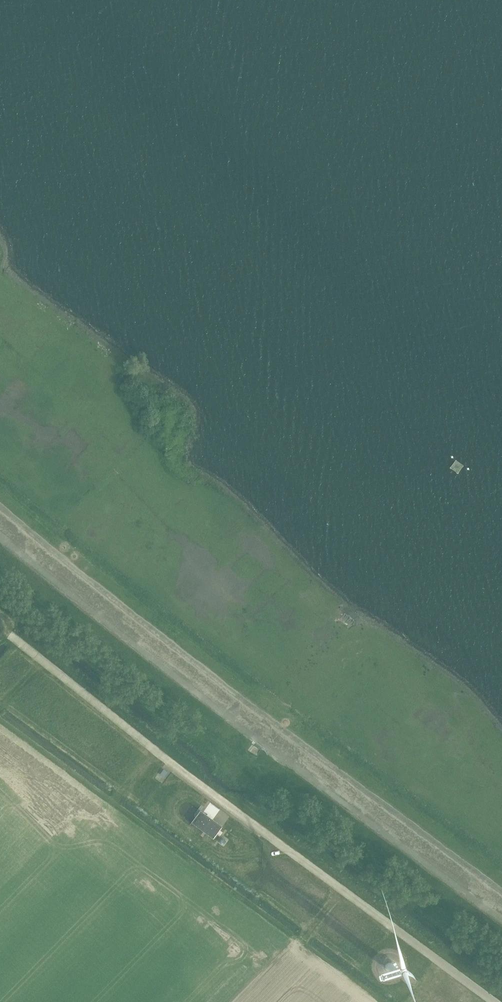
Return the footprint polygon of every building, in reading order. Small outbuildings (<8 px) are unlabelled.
[(222,827),(200,811),(191,823),(213,839),(222,827)]
